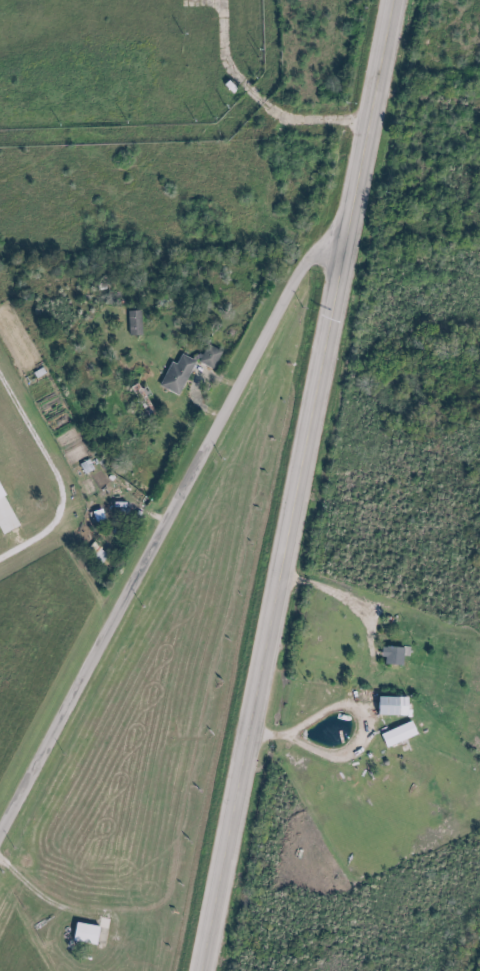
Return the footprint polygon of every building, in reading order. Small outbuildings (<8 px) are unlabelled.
[(125,311),(125,335),(139,335),(139,311),(125,311)] [(176,396),(193,361),(211,370),(220,350),(188,335),(179,355),(173,352),(157,387),(176,396)] [(378,666),(401,666),(401,648),(378,648),(378,666)] [(372,716),(402,716),(402,697),(372,697),(372,716)] [(383,749),(414,735),(408,722),(377,736),(383,749)] [(92,946),(95,927),(71,923),(68,942),(92,946)]
